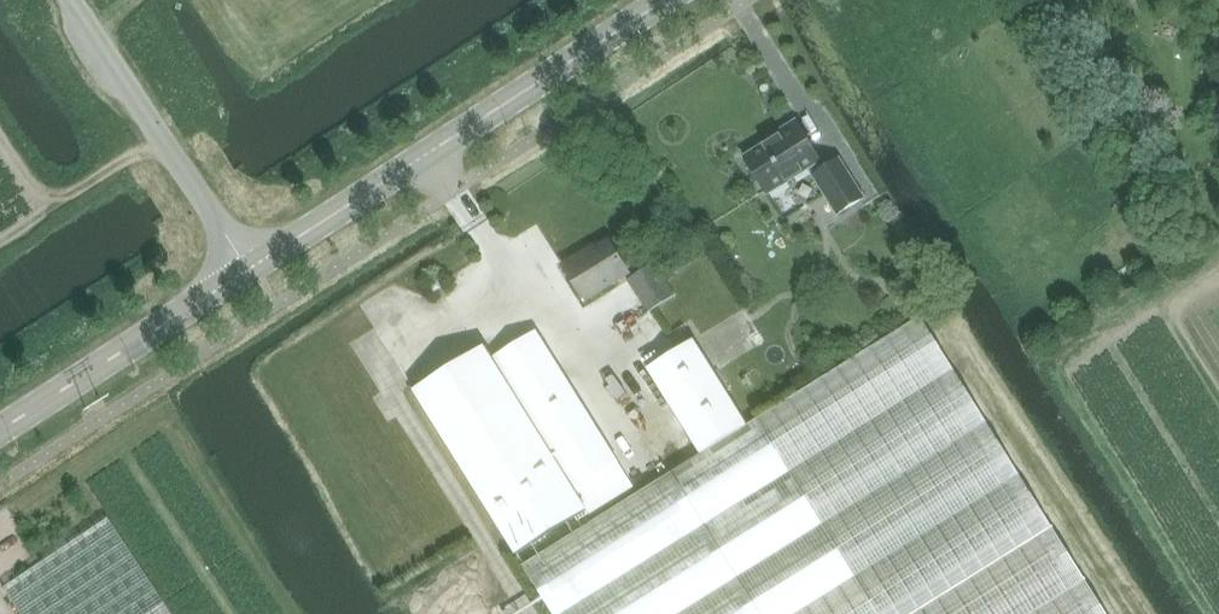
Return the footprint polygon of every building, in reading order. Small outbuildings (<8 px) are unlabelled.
[(796,121),(774,135),(776,137),(744,157),(768,194),(810,168),(814,175),(838,214),(864,198),(840,159),(825,168),(822,164),(796,121)] [(585,300),(629,273),(609,241),(584,257),(582,254),(564,266),(585,300)] [(653,264),(631,278),(651,310),(674,296),(653,264)] [(522,565),(553,613),(1106,613),(1052,528),(958,376),(921,317),(747,425),(746,423),(741,426),(700,453),(700,454),(522,565)] [(491,359),(574,489),(618,461),(537,331),(491,359)] [(694,341),(648,370),(700,453),(741,426),(746,423),(702,354),(694,341)] [(574,489),(491,359),(483,346),(413,391),(517,556),(588,511),(574,489)] [(42,559),(3,585),(22,613),(169,613),(106,517),(42,559)]
